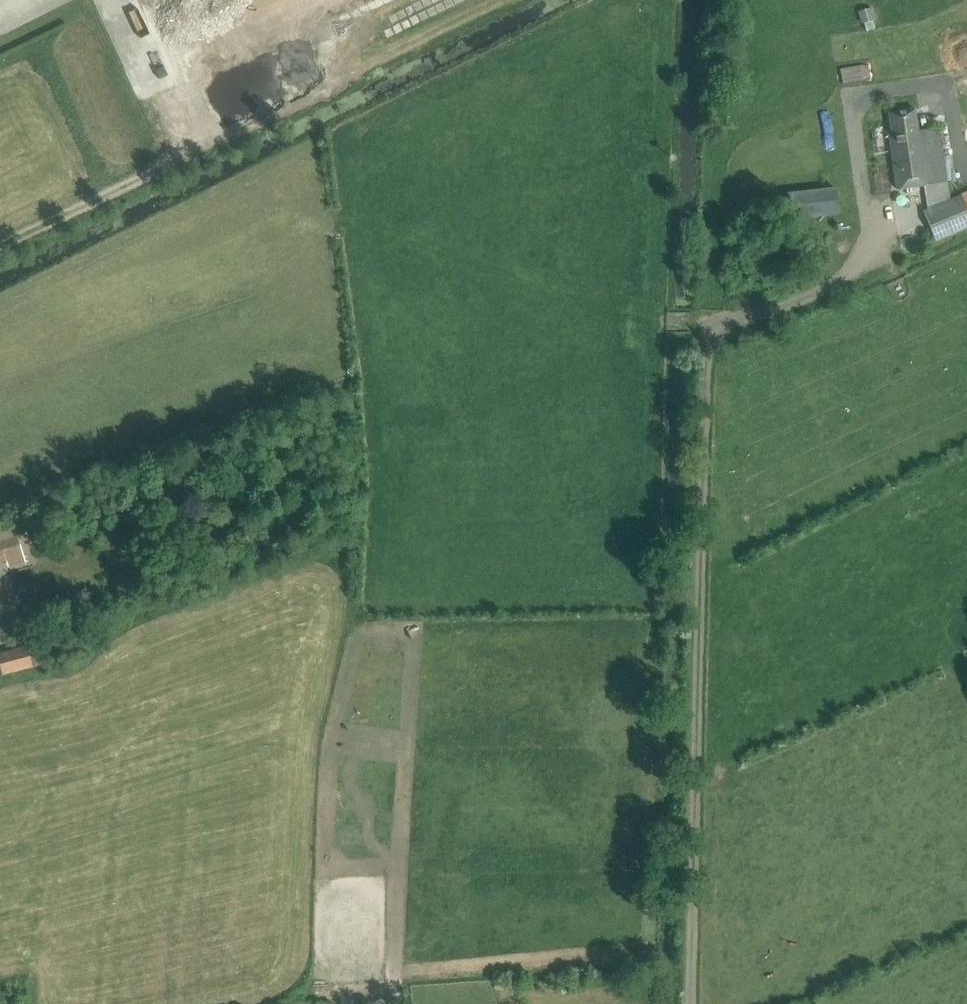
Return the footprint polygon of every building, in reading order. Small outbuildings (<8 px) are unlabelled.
[(196,70),(354,0),(165,0),(196,70)] [(949,182),(941,128),(921,131),(917,108),(891,112),(894,134),(891,134),(899,189),(929,185),(933,207),(925,211),(937,240),(966,228),(966,210),(961,195),(951,200),(948,182),(949,182)] [(787,194),(790,218),(838,213),(836,188),(787,194)] [(17,536),(0,542),(0,559),(22,552),(17,536)] [(32,667),(26,645),(0,652),(0,675),(32,667)]
